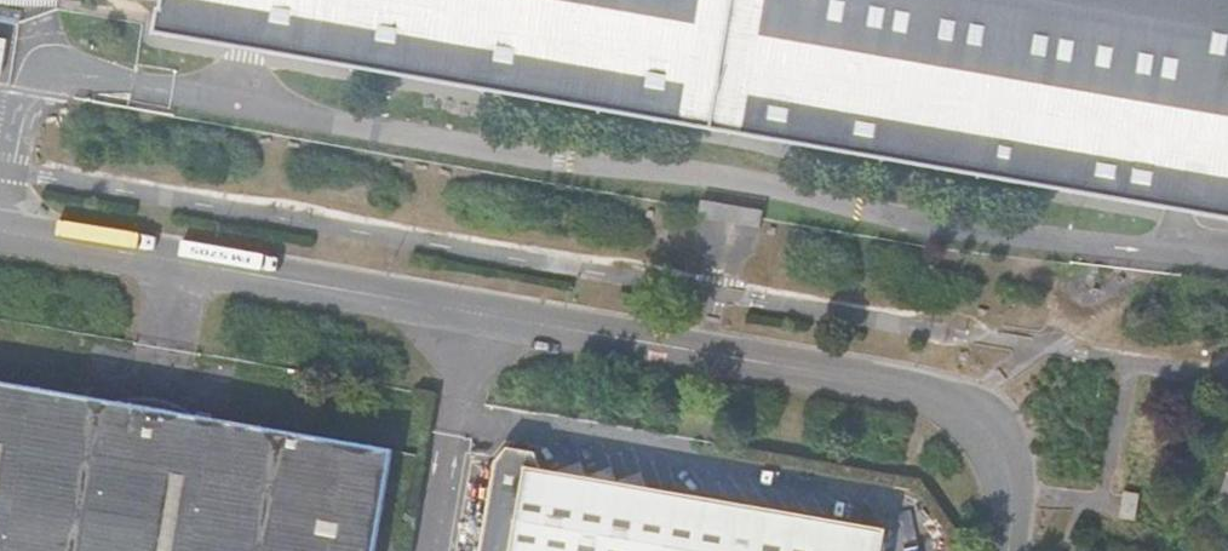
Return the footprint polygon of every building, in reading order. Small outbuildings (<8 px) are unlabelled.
[(161,8),(157,33),(186,38),(342,65),(527,97),(742,134),(925,166),(1098,196),(1227,218),(1227,0),(162,0),(161,8)] [(703,201),(700,217),(761,227),(764,211),(703,201)] [(0,380),(0,550),(376,550),(394,448),(193,413),(116,401),(0,380)] [(122,399),(116,401),(193,413),(192,412),(184,408),(182,406),(180,406),(163,400),(160,399),(155,398),(151,398),(150,397),(134,397),(133,397),(129,398),(128,398),(125,399),(124,399),(122,399)] [(481,550),(884,550),(888,531),(678,493),(647,488),(617,483),(588,477),(558,471),(543,469),(536,452),(508,447),(496,462),(481,550)] [(582,463),(558,471),(588,477),(582,463)] [(612,468),(588,477),(617,483),(612,468)] [(642,474),(617,483),(647,488),(642,474)] [(1139,494),(1125,492),(1120,517),(1135,519),(1139,494)]
